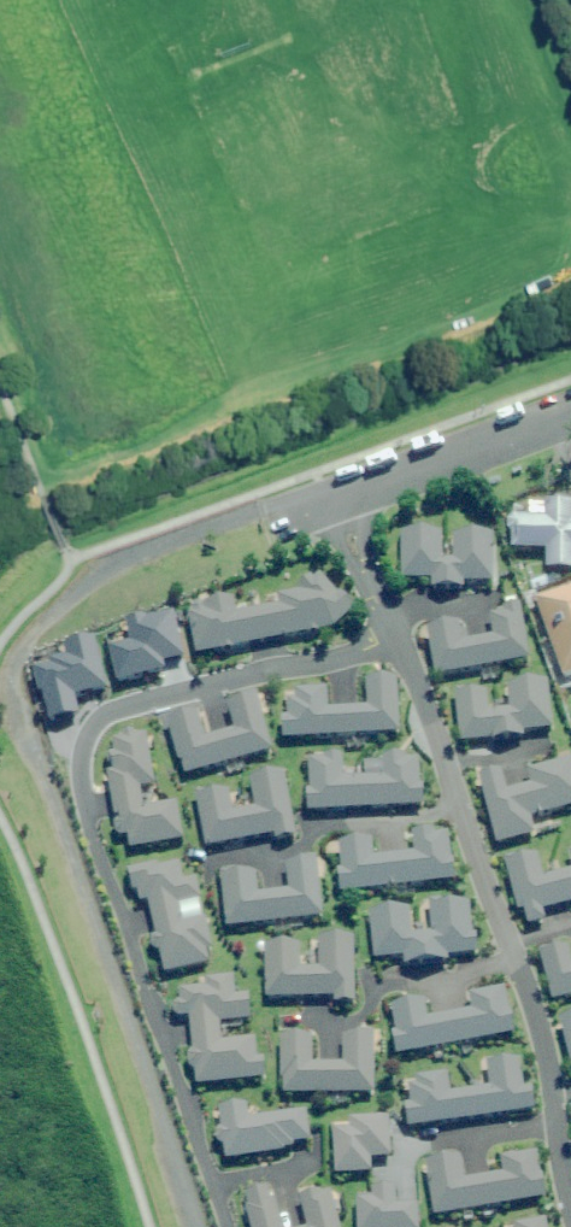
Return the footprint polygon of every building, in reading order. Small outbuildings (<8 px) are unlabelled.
[(513,550),(544,551),(543,570),(570,571),(570,503),(547,502),(546,516),(514,515),(513,550)] [(437,534),(401,534),(401,578),(429,578),(429,588),(464,588),(464,582),(496,582),(496,534),(454,534),(454,559),(437,559),(437,534)] [(193,613),(187,615),(195,654),(334,627),(356,607),(340,590),(337,592),(320,574),(315,579),(311,574),(297,586),(300,590),(277,594),(279,605),(232,614),(229,599),(204,603),(198,600),(191,602),(189,609),(193,613)] [(562,678),(570,675),(570,587),(535,599),(562,678)] [(462,619),(425,627),(434,675),(531,657),(521,604),(503,608),(504,612),(490,615),(494,635),(466,640),(462,619)] [(288,719),(283,719),(284,734),(400,732),(399,676),(364,677),(364,707),(330,707),(329,687),(290,688),(290,699),(288,699),(288,719)] [(455,693),(459,742),(522,735),(521,730),(553,727),(549,679),(506,684),(508,708),(489,710),(487,690),(455,693)] [(198,711),(169,719),(184,772),(271,748),(256,693),(225,701),(233,729),(205,736),(198,711)] [(113,770),(106,771),(114,832),(120,836),(128,834),(130,847),(182,838),(176,803),(143,809),(139,787),(155,785),(145,732),(136,734),(135,730),(121,732),(122,737),(111,739),(113,750),(108,751),(105,757),(106,763),(112,765),(113,770)] [(304,756),(306,806),(424,803),(422,755),(380,756),(381,777),(343,778),(343,755),(304,756)] [(477,775),(496,845),(535,834),(530,816),(570,805),(570,760),(528,772),(531,783),(504,790),(498,769),(477,775)] [(229,787),(196,793),(205,842),(274,830),(276,838),(297,834),(285,770),(245,777),(250,804),(233,807),(229,787)] [(370,840),(337,844),(341,868),(336,869),(339,892),(456,878),(450,826),(411,831),(413,852),(372,857),(370,840)] [(525,907),(529,923),(545,919),(543,909),(570,903),(570,870),(544,877),(538,854),(521,858),(520,853),(505,857),(518,909),(525,907)] [(251,869),(222,873),(229,927),(319,915),(311,859),(280,863),(284,891),(255,895),(251,869)] [(158,862),(130,868),(134,887),(139,886),(141,900),(149,898),(157,934),(153,935),(150,939),(153,948),(157,950),(160,949),(165,973),(210,963),(207,950),(213,949),(207,917),(182,923),(179,905),(203,900),(197,874),(184,877),(181,861),(159,865),(158,862)] [(367,913),(371,955),(405,952),(406,963),(452,959),(451,954),(480,952),(479,931),(472,931),(470,905),(440,907),(439,898),(426,899),(429,930),(412,932),(410,910),(367,913)] [(293,945),(266,946),(267,998),(333,996),(334,1002),(354,1002),(353,937),(321,938),(322,969),(293,970),(293,945)] [(569,942),(539,950),(551,1000),(570,995),(570,951),(569,942)] [(179,1017),(189,1015),(192,1049),(188,1054),(189,1066),(194,1070),(196,1085),(267,1078),(265,1056),(257,1056),(256,1037),(221,1039),(218,1021),(251,1018),(248,993),(236,996),(233,974),(204,980),(205,985),(177,988),(179,1000),(176,1000),(172,1004),(173,1014),(179,1017)] [(393,1033),(397,1055),(516,1034),(507,984),(463,992),(466,1008),(427,1015),(425,999),(392,1005),(397,1032),(393,1033)] [(560,1018),(570,1060),(570,1016),(560,1018)] [(314,1037),(285,1036),(283,1091),(374,1093),(375,1036),(344,1035),(343,1063),(314,1063),(314,1037)] [(402,1101),(405,1126),(533,1109),(531,1088),(521,1089),(517,1060),(488,1063),(491,1090),(447,1095),(444,1072),(418,1076),(418,1081),(405,1083),(407,1100),(402,1101)] [(247,1106),(221,1109),(223,1127),(217,1128),(216,1133),(217,1140),(222,1143),(225,1143),(227,1157),(284,1150),(284,1146),(293,1145),(292,1139),(306,1138),(302,1111),(249,1117),(247,1106)] [(349,1125),(334,1126),(335,1171),(369,1170),(369,1156),(389,1155),(387,1115),(348,1116),(349,1125)] [(458,1152),(423,1158),(433,1215),(544,1195),(537,1152),(505,1158),(507,1170),(463,1178),(458,1152)] [(358,1200),(359,1226),(418,1226),(416,1201),(396,1202),(395,1185),(371,1187),(372,1199),(358,1200)] [(246,1206),(251,1226),(282,1226),(274,1198),(271,1199),(268,1188),(245,1194),(248,1205),(246,1206)] [(330,1188),(300,1196),(308,1226),(302,1226),(340,1226),(330,1188)] [(546,1217),(512,1223),(512,1226),(548,1226),(546,1217)]
